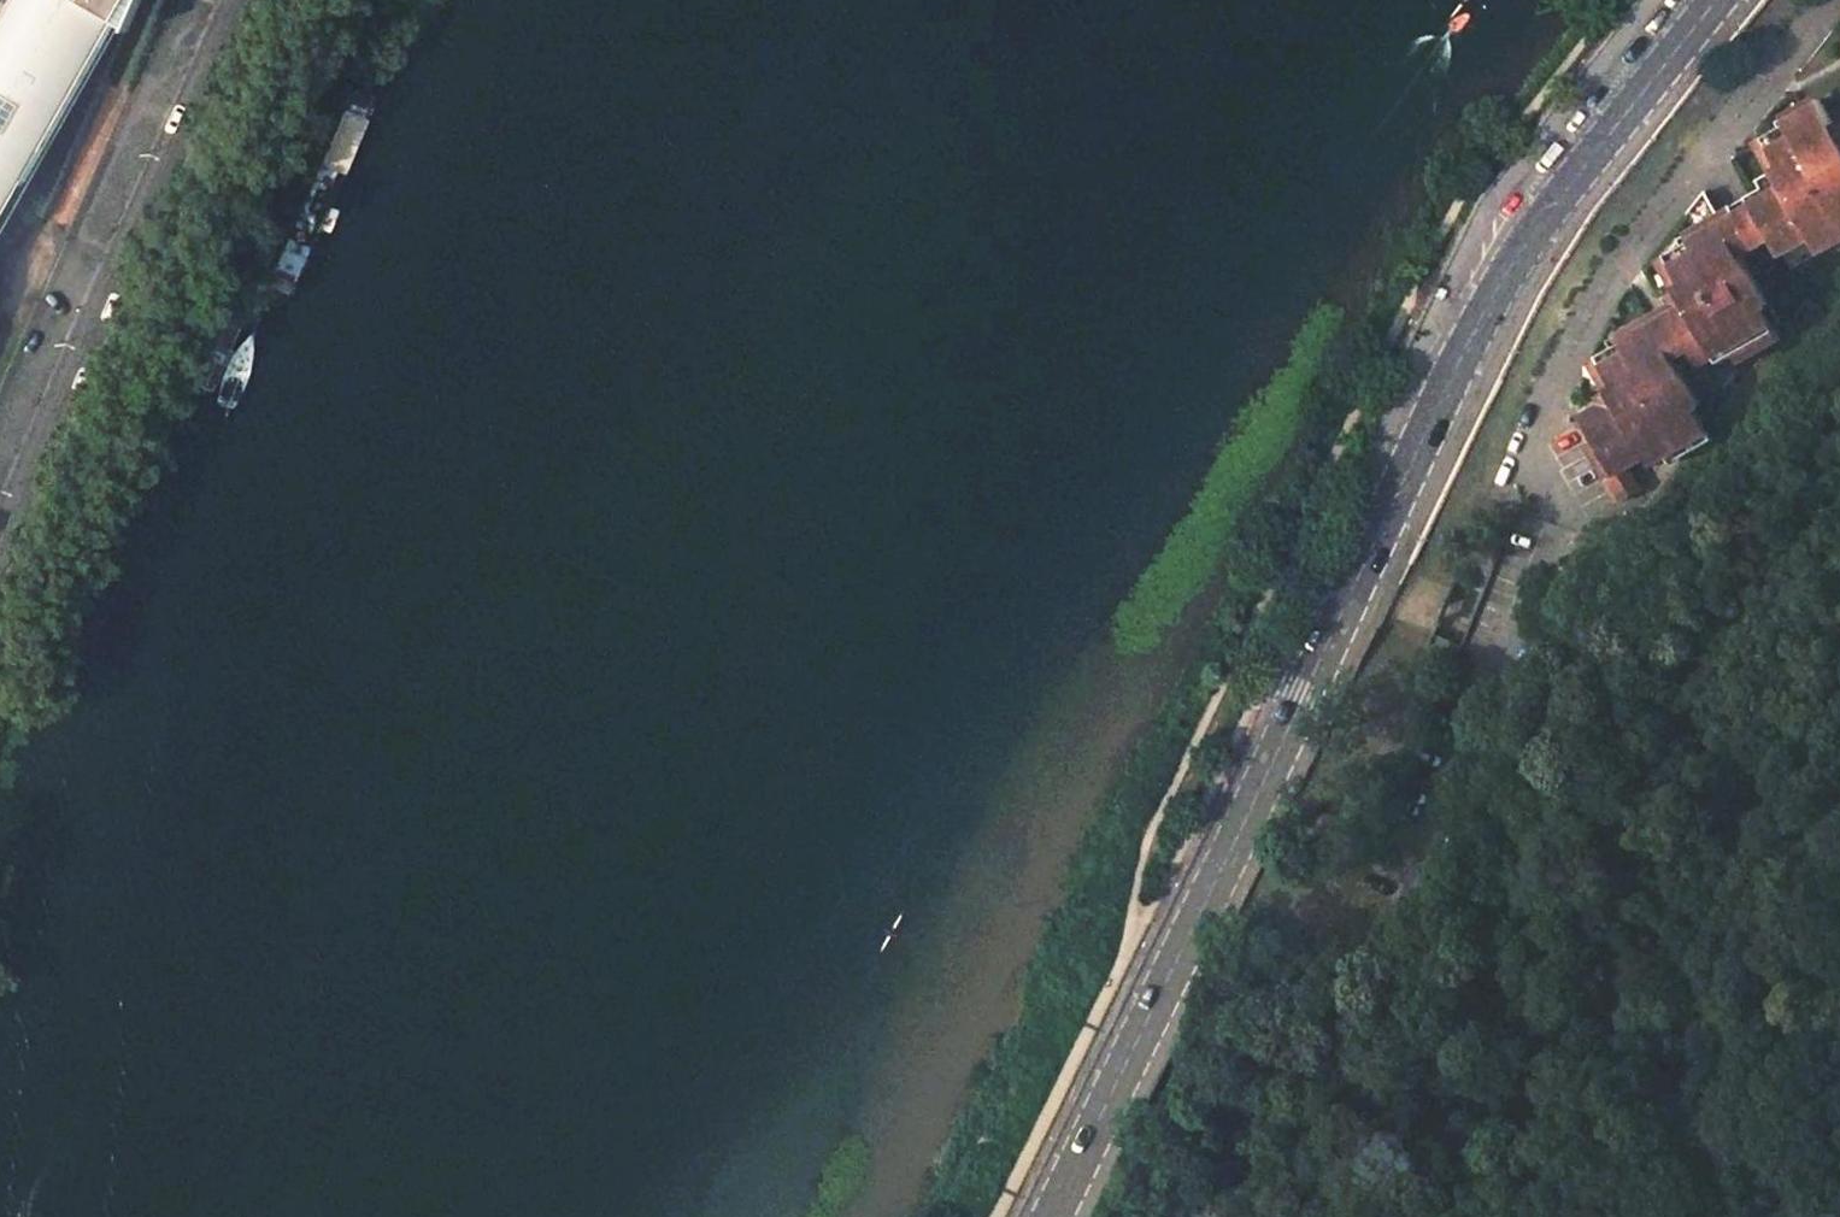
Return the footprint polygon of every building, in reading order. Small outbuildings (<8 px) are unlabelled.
[(0,29),(0,170),(18,190),(115,26),(126,32),(141,0),(17,0),(0,29)] [(1835,124),(1829,127),(1813,97),(1796,107),(1800,115),(1774,129),(1761,136),(1777,167),(1769,171),(1777,187),(1712,222),(1709,214),(1692,223),(1696,232),(1670,247),(1657,254),(1673,285),(1665,289),(1674,305),(1642,322),(1639,314),(1619,325),(1623,332),(1596,346),(1583,352),(1599,384),(1592,388),(1600,405),(1569,422),(1578,438),(1587,455),(1579,460),(1601,499),(1619,490),(1606,466),(1626,456),(1630,461),(1647,453),(1690,431),(1678,407),(1686,404),(1660,357),(1677,347),(1685,363),(1701,355),(1704,362),(1761,333),(1763,319),(1729,255),(1762,236),(1778,266),(1828,239),(1839,233),(1839,132),(1835,124)] [(1796,107),(1770,120),(1774,129),(1800,115),(1796,107)] [(1752,140),(1769,171),(1777,167),(1761,136),(1752,140)] [(18,190),(0,170),(0,220),(18,190)] [(1712,222),(1777,187),(1769,171),(1753,179),(1757,188),(1709,214),(1712,222)] [(1670,247),(1696,232),(1692,223),(1665,237),(1670,247)] [(1839,243),(1839,233),(1828,239),(1833,248),(1839,243)] [(1648,258),(1665,289),(1673,285),(1657,254),(1648,258)] [(1642,322),(1674,305),(1665,289),(1650,296),(1655,305),(1639,314),(1642,322)] [(1596,346),(1623,332),(1619,325),(1593,338),(1596,346)] [(1725,363),(1765,343),(1761,333),(1720,354),(1725,363)] [(1574,357),(1592,388),(1599,384),(1583,352),(1574,357)] [(1585,402),(1564,414),(1569,422),(1600,405),(1592,388),(1581,394),(1585,402)] [(1651,460),(1694,439),(1690,431),(1647,453),(1651,460)] [(1587,455),(1578,438),(1570,442),(1579,460),(1587,455)]
